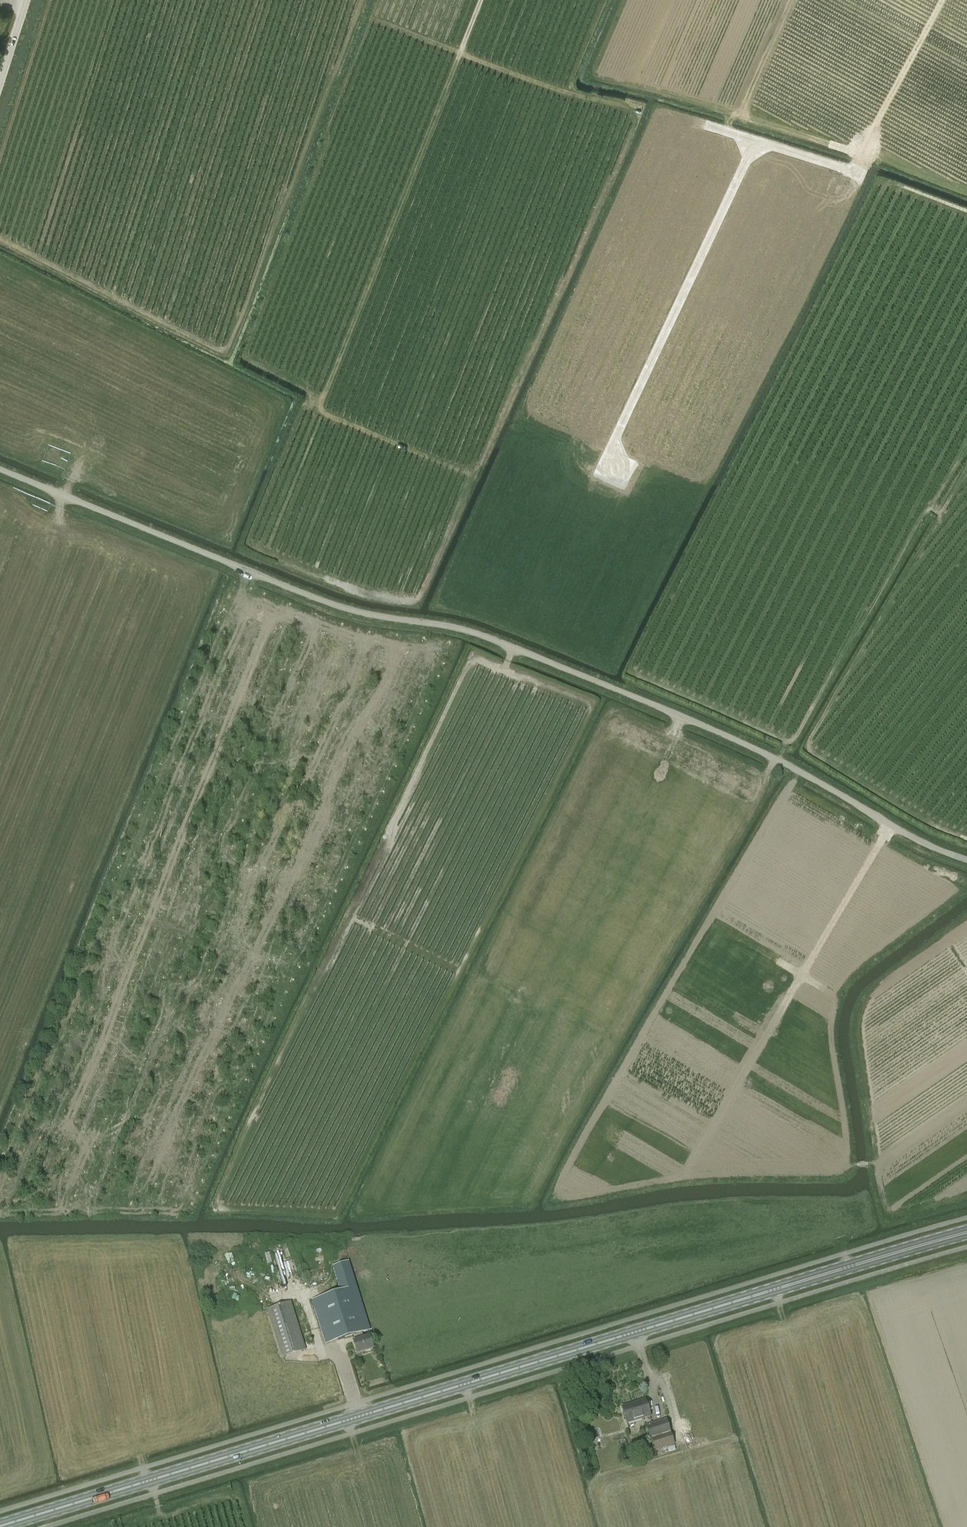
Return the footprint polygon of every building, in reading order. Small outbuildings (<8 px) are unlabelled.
[(67,466),(68,453),(63,453),(64,450),(58,450),(57,466),(67,466)] [(313,1249),(315,1263),(324,1262),(322,1248),(313,1249)] [(357,1355),(373,1350),(369,1338),(363,1339),(362,1333),(371,1330),(349,1261),(332,1266),(340,1292),(311,1301),(325,1344),(354,1335),(356,1342),(353,1343),(357,1355)] [(223,1306),(244,1300),(243,1293),(237,1294),(236,1290),(220,1294),(223,1306)] [(282,1357),(305,1350),(291,1302),(268,1309),(282,1357)] [(645,1400),(621,1407),(626,1424),(650,1417),(645,1400)] [(675,1446),(667,1419),(646,1425),(653,1453),(675,1446)]
